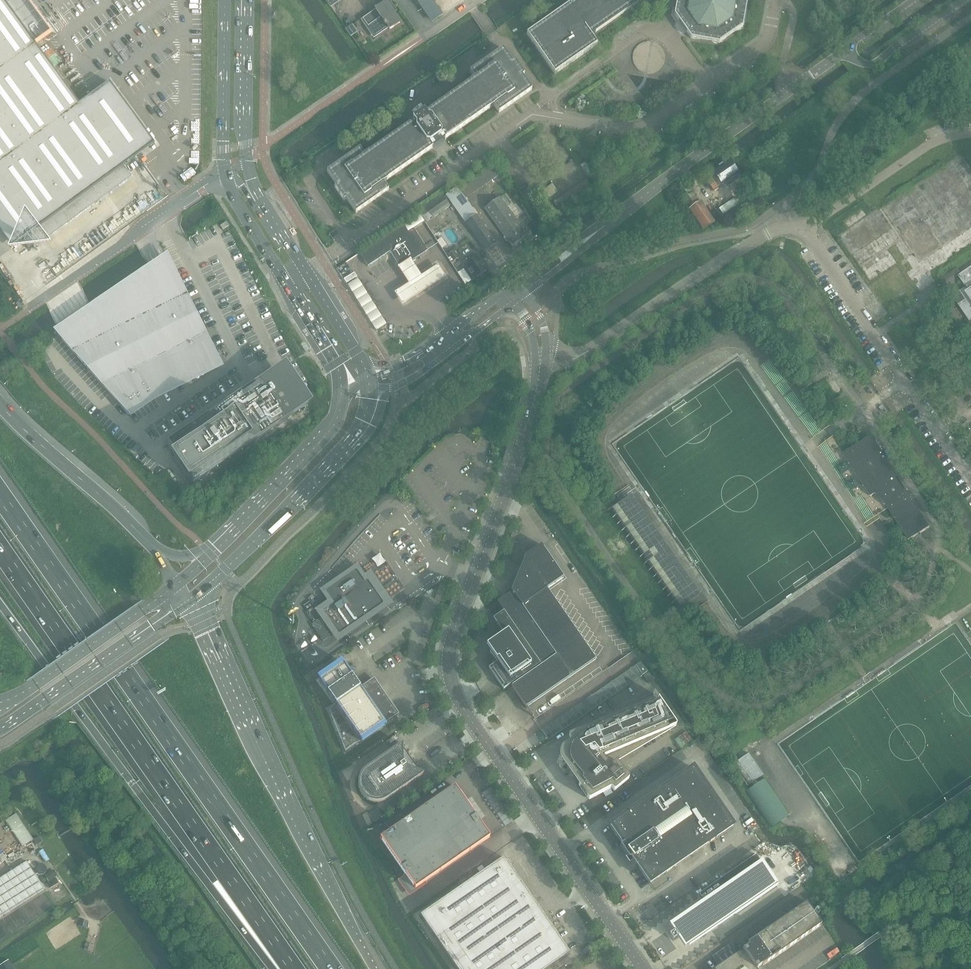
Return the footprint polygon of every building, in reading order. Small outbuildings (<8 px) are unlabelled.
[(22,241),(124,166),(36,45),(52,34),(28,2),(27,0),(0,0),(0,210),(22,241)] [(361,20),(374,38),(388,28),(390,30),(400,22),(394,13),(397,11),(390,0),(377,0),(373,3),(377,9),(361,20)] [(527,34),(555,74),(597,45),(591,36),(642,0),(576,0),(527,34)] [(675,14),(683,26),(691,38),(719,43),(743,27),(748,0),(677,0),(675,14)] [(358,32),(353,25),(353,24),(345,29),(351,37),(358,32)] [(494,105),(499,113),(532,90),(522,76),(525,75),(515,61),(513,62),(503,49),(470,72),(475,79),(426,114),(424,111),(413,119),(415,122),(365,156),(360,149),(327,172),(337,186),(335,187),(344,201),(346,199),(356,213),(389,190),(384,182),(433,148),(436,151),(447,144),(444,140),(494,105)] [(729,159),(713,171),(722,185),(727,181),(728,184),(733,181),(731,179),(739,173),(729,159)] [(586,162),(585,162),(581,166),(589,178),(594,174),(586,162)] [(497,243),(476,214),(466,200),(500,175),(493,166),(459,191),(457,188),(446,195),(486,251),(497,243)] [(689,187),(678,193),(703,231),(715,223),(701,201),(699,203),(689,187)] [(434,218),(451,206),(443,195),(426,208),(434,218)] [(522,229),(500,197),(485,208),(505,236),(504,238),(506,241),(509,241),(516,252),(533,239),(526,229),(524,230),(523,228),(522,229)] [(428,251),(414,230),(409,233),(406,229),(403,225),(360,253),(363,258),(368,266),(390,252),(401,268),(416,258),(428,251)] [(335,231),(330,234),(333,239),(338,236),(335,231)] [(459,258),(454,251),(449,254),(454,261),(459,258)] [(168,253),(54,330),(56,333),(129,415),(131,418),(156,401),(171,394),(224,368),(217,353),(179,275),(168,253)] [(487,270),(478,257),(475,253),(469,258),(472,261),(466,266),(475,279),(487,270)] [(399,266),(399,268),(409,284),(395,294),(402,306),(446,277),(438,266),(422,276),(412,261),(399,266)] [(958,276),(969,291),(966,293),(960,292),(953,296),(959,305),(970,321),(970,267),(958,276)] [(288,420),(314,403),(287,363),(261,381),(257,383),(254,386),(181,435),(176,438),(164,446),(165,448),(172,459),(185,478),(191,486),(207,475),(255,442),(269,433),(280,425),(288,420)] [(848,405),(842,395),(832,402),(838,412),(848,405)] [(868,444),(866,440),(844,454),(871,497),(877,493),(885,505),(886,505),(909,541),(930,527),(878,444),(877,443),(875,443),(874,442),(873,442),(871,442),(870,443),(869,443),(868,444)] [(527,707),(596,659),(548,589),(564,578),(542,545),(525,557),(525,558),(511,591),(512,592),(498,602),(504,611),(493,619),(503,632),(493,639),(498,647),(490,652),(497,662),(489,668),(504,690),(541,664),(541,666),(512,686),(527,709),(528,708),(527,707)] [(312,625),(323,641),(335,633),(339,637),(342,635),(343,637),(347,634),(346,633),(360,623),(361,624),(369,619),(368,617),(389,603),(381,591),(370,576),(365,580),(357,569),(325,591),(333,602),(320,611),(324,616),(312,625)] [(448,588),(441,586),(436,599),(443,602),(448,588)] [(336,704),(328,709),(345,752),(346,752),(361,741),(362,742),(387,725),(386,724),(398,716),(372,679),(360,687),(343,662),(318,679),(336,704)] [(648,672),(641,662),(636,665),(643,675),(648,672)] [(643,675),(636,665),(631,669),(638,679),(643,675)] [(638,679),(631,669),(626,672),(633,682),(638,679)] [(633,682),(626,672),(621,676),(628,685),(633,682)] [(628,685),(621,676),(616,679),(623,689),(628,685)] [(623,689),(616,679),(611,682),(618,692),(623,689)] [(618,692),(611,682),(606,686),(613,696),(618,692)] [(613,696),(606,686),(601,689),(608,699),(613,696)] [(608,699),(601,689),(596,693),(603,702),(608,699)] [(603,702),(596,693),(591,696),(598,706),(603,702)] [(617,763),(617,762),(618,761),(676,727),(676,726),(676,725),(655,694),(654,694),(653,694),(621,714),(579,731),(571,735),(570,735),(569,736),(569,737),(569,738),(571,742),(563,747),(562,748),(561,750),(561,751),(560,751),(560,752),(560,753),(560,754),(560,755),(560,756),(560,757),(560,758),(561,759),(562,761),(588,799),(589,800),(590,800),(610,789),(611,789),(612,789),(613,790),(614,791),(615,791),(616,791),(629,780),(629,779),(629,778),(629,777),(617,763)] [(598,706),(591,696),(586,699),(593,709),(598,706)] [(593,709),(586,699),(582,703),(588,713),(593,709)] [(588,713),(582,703),(577,706),(583,716),(588,713)] [(583,716),(577,706),(572,710),(578,719),(583,716)] [(578,719),(572,710),(567,713),(574,723),(578,719)] [(574,723),(567,713),(562,716),(569,726),(574,723)] [(569,726),(562,716),(557,720),(564,730),(569,726)] [(564,730),(557,720),(552,723),(559,733),(564,730)] [(559,733),(552,723),(547,727),(554,736),(559,733)] [(554,736),(547,727),(542,730),(549,740),(554,736)] [(412,762),(413,761),(412,761),(412,760),(411,759),(410,759),(409,759),(403,751),(403,750),(403,744),(366,769),(366,770),(364,771),(364,772),(363,773),(361,775),(361,776),(360,777),(360,779),(359,781),(359,782),(359,783),(359,785),(359,786),(359,788),(359,789),(360,791),(361,793),(362,795),(363,797),(365,798),(367,799),(368,800),(369,801),(371,802),(373,802),(375,803),(378,803),(379,803),(382,802),(383,802),(385,801),(387,800),(424,774),(418,772),(412,763),(412,762)] [(764,775),(749,753),(732,764),(747,786),(752,783),(754,786),(746,791),(771,828),(789,816),(765,779),(758,783),(756,780),(764,775)] [(733,826),(693,768),(652,797),(652,796),(643,802),(644,802),(610,825),(623,844),(620,846),(623,851),(627,856),(630,854),(633,859),(634,859),(651,883),(708,843),(708,844),(717,838),(733,826)] [(381,838),(408,878),(407,878),(404,877),(401,879),(401,882),(403,884),(406,885),(407,887),(411,892),(490,837),(455,787),(381,838)] [(19,813),(8,819),(24,845),(35,838),(19,813)] [(702,903),(669,925),(674,932),(669,935),(673,941),(678,937),(685,948),(718,925),(722,923),(732,916),(734,915),(760,897),(762,895),(776,885),(777,885),(756,855),(697,895),(702,903)] [(420,916),(457,968),(548,968),(570,954),(550,925),(504,858),(420,916)] [(0,879),(0,918),(45,889),(27,862),(0,879)] [(821,925),(806,903),(752,940),(747,943),(749,946),(743,949),(717,967),(714,968),(757,968),(762,965),(763,965),(821,925)] [(0,967),(0,968),(13,968),(11,966),(12,966),(8,961),(0,967)]
